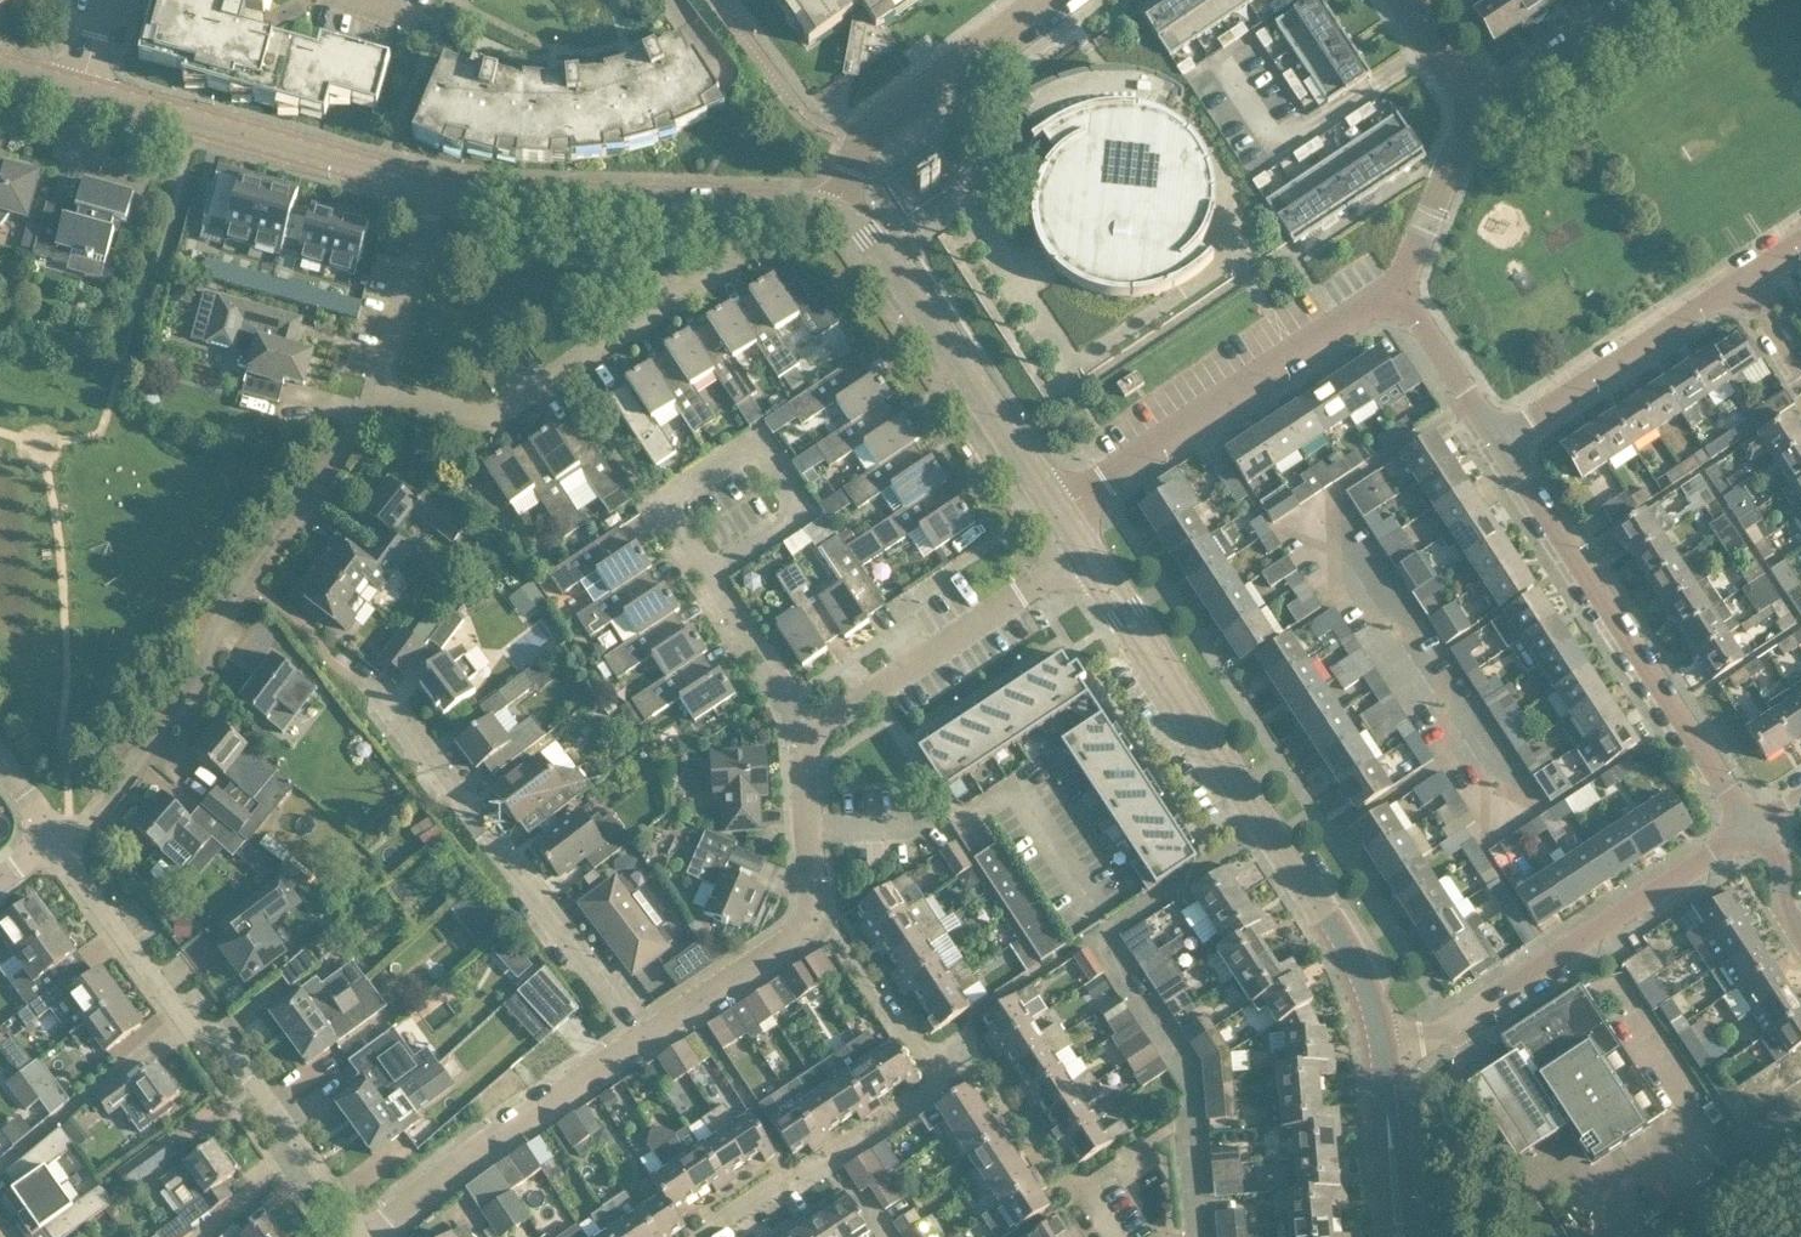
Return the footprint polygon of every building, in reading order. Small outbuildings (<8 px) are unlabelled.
[(140,58),(189,72),(188,76),(184,74),(183,77),(326,116),(332,96),(378,108),(391,60),(322,41),(319,52),(252,33),(258,12),(265,14),(269,0),(156,0),(140,58)] [(810,44),(851,16),(855,21),(847,62),(849,62),(849,61),(860,63),(862,66),(895,42),(887,30),(884,32),(880,26),(918,0),(779,0),(810,44)] [(1172,0),(1161,0),(1142,13),(1170,56),(1197,38),(1172,0)] [(1223,21),(1209,0),(1172,0),(1197,38),(1223,21)] [(1223,21),(1249,4),(1247,0),(1209,0),(1223,21)] [(1284,0),(1280,0),(1270,6),(1276,14),(1288,6),(1284,0)] [(1294,50),(1337,21),(1323,0),(1310,0),(1276,23),(1294,50)] [(1503,0),(1496,0),(1477,12),(1476,11),(1475,12),(1495,42),(1496,41),(1495,40),(1519,25),(1519,26),(1520,26),(1503,0)] [(1533,25),(1548,15),(1549,15),(1545,8),(1544,9),(1538,0),(1503,0),(1520,26),(1521,25),(1520,24),(1528,18),(1533,25)] [(1544,9),(1545,8),(1557,0),(1538,0),(1544,9)] [(1294,50),(1311,76),(1354,47),(1337,21),(1294,50)] [(1243,24),(1231,32),(1236,40),(1248,32),(1243,24)] [(1256,36),(1265,48),(1273,43),(1264,30),(1256,36)] [(1236,40),(1231,32),(1219,41),(1224,48),(1236,40)] [(689,59),(680,40),(656,51),(651,40),(630,46),(635,62),(604,70),(605,74),(625,150),(677,136),(676,132),(725,110),(717,98),(719,96),(693,56),(689,59)] [(1354,47),(1311,76),(1328,103),(1372,74),(1354,47)] [(475,72),(446,59),(413,135),(463,156),(464,152),(517,164),(517,160),(523,82),(499,75),(501,64),(481,56),(475,72)] [(1190,59),(1178,67),(1183,75),(1196,67),(1190,59)] [(578,64),(557,63),(556,80),(523,78),(523,82),(517,160),(572,164),(572,160),(626,154),(625,150),(605,74),(580,76),(578,64)] [(1027,97),(1013,106),(1015,109),(1017,108),(1036,137),(1032,140),(1034,144),(1049,134),(1060,151),(1057,155),(1053,158),(1050,162),(1046,167),(1044,171),(1041,176),(1039,180),(1037,185),(1036,190),(1034,194),(1033,199),(1033,204),(1032,209),(1032,213),(1032,218),(1033,223),(1034,228),(1035,232),(1036,235),(1036,238),(1037,239),(1039,244),(1042,249),(1045,254),(1048,259),(1051,264),(1055,268),(1059,272),(1063,276),(1064,276),(1068,280),(1073,283),(1078,286),(1083,288),(1089,291),(1094,292),(1100,294),(1106,295),(1111,296),(1114,296),(1120,297),(1127,297),(1133,297),(1140,297),(1146,296),(1153,294),(1159,293),(1165,291),(1171,289),(1177,286),(1182,283),(1188,280),(1193,277),(1198,274),(1203,270),(1207,266),(1214,259),(1210,256),(1204,262),(1194,251),(1195,250),(1199,246),(1202,241),(1205,237),(1207,232),(1210,227),(1212,222),(1213,217),(1215,212),(1215,206),(1216,201),(1216,196),(1216,190),(1215,185),(1215,180),(1213,175),(1212,169),(1210,164),(1207,159),(1204,153),(1200,147),(1196,142),(1192,137),(1188,132),(1183,128),(1178,123),(1169,118),(1180,95),(1182,96),(1184,94),(1167,83),(1149,76),(1130,71),(1110,71),(1091,73),(1068,78),(1047,86),(1027,97)] [(1291,89),(1299,83),(1291,71),(1283,76),(1291,89)] [(1299,83),(1291,89),(1299,101),(1307,96),(1299,83)] [(1370,104),(1358,113),(1363,121),(1375,112),(1370,104)] [(1363,121),(1358,113),(1346,121),(1351,129),(1363,121)] [(1398,114),(1371,132),(1399,175),(1426,157),(1398,114)] [(1345,149),(1373,192),(1399,175),(1371,132),(1345,149)] [(884,176),(909,217),(953,190),(952,188),(968,178),(943,139),(884,176)] [(1306,147),(1311,155),(1324,147),(1318,139),(1306,147)] [(1311,155),(1306,147),(1294,155),(1299,163),(1311,155)] [(1345,149),(1319,166),(1348,209),(1373,192),(1345,149)] [(28,218),(41,173),(33,171),(32,165),(22,162),(18,167),(6,164),(1,180),(0,180),(0,227),(11,214),(28,218)] [(220,165),(203,226),(225,233),(242,171),(220,165)] [(1319,166),(1293,183),(1322,226),(1348,209),(1319,166)] [(225,233),(223,239),(252,247),(281,255),(283,249),(294,207),(300,187),(275,180),(271,179),(266,178),(242,171),(225,233)] [(1266,174),(1253,182),(1259,190),(1271,182),(1266,174)] [(41,228),(34,251),(33,254),(69,264),(73,250),(107,260),(118,220),(127,223),(135,194),(84,181),(77,208),(68,205),(67,210),(49,205),(50,200),(49,199),(42,223),(41,228)] [(1295,244),(1322,226),(1293,183),(1266,201),(1295,244)] [(294,207),(283,249),(300,253),(298,259),(326,267),(355,275),(365,242),(370,222),(355,218),(357,213),(343,209),(329,205),(327,210),(312,206),(311,212),(294,207)] [(29,224),(22,245),(32,249),(40,227),(29,224)] [(203,276),(331,312),(336,296),(207,260),(203,276)] [(173,269),(161,265),(158,277),(170,281),(173,269)] [(190,303),(196,279),(179,275),(173,299),(190,303)] [(747,299),(734,308),(733,308),(757,344),(756,344),(779,379),(800,365),(777,330),(800,315),(799,313),(806,309),(823,335),(839,324),(822,297),(817,301),(812,294),(808,296),(797,279),(782,289),(773,275),(749,291),(755,299),(750,303),(747,299)] [(295,347),(302,319),(205,292),(192,339),(244,353),(249,335),(295,348),(295,347)] [(756,344),(757,344),(733,308),(734,308),(731,303),(707,318),(710,323),(692,335),(691,336),(715,371),(714,372),(737,406),(758,393),(735,358),(756,344)] [(668,351),(649,363),(676,404),(675,404),(695,434),(716,420),(693,385),(714,372),(715,371),(691,336),(692,335),(689,331),(665,346),(668,351)] [(249,335),(244,353),(253,356),(243,392),(279,402),(280,401),(274,399),(278,382),(284,384),(286,380),(305,385),(314,353),(295,347),(295,348),(249,335)] [(1736,335),(1711,351),(1730,380),(1729,381),(1739,396),(1752,387),(1742,373),(1755,364),(1764,358),(1751,339),(1742,345),(1736,335)] [(1711,351),(1686,367),(1705,397),(1729,381),(1730,380),(1711,351)] [(1379,352),(1353,369),(1374,401),(1397,386),(1404,396),(1423,383),(1404,355),(1388,365),(1379,352)] [(859,357),(789,404),(797,417),(803,425),(837,402),(851,423),(851,424),(887,400),(887,401),(892,397),(876,374),(872,377),(868,380),(865,375),(869,372),(859,357)] [(606,392),(633,432),(655,467),(677,453),(654,418),(675,404),(676,404),(649,363),(626,379),(629,383),(611,396),(607,391),(606,392)] [(1692,406),(1705,397),(1686,367),(1662,383),(1681,413),(1692,429),(1703,422),(1692,406)] [(1353,369),(1328,385),(1349,417),(1374,401),(1353,369)] [(1125,397),(1144,384),(1136,372),(1117,385),(1125,397)] [(1662,383),(1637,400),(1656,429),(1681,413),(1662,383)] [(1324,434),(1349,417),(1328,385),(1303,402),(1324,434)] [(854,452),(868,473),(914,442),(915,443),(920,440),(904,416),(895,422),(892,417),(896,415),(887,401),(887,400),(851,424),(851,423),(816,447),(830,467),(854,452)] [(1632,445),(1656,429),(1637,400),(1613,416),(1632,445)] [(1303,402),(1278,418),(1299,450),(1324,434),(1303,402)] [(1751,414),(1753,417),(1760,428),(1772,420),(1763,406),(1751,414)] [(600,453),(584,428),(574,413),(572,414),(576,419),(557,431),(554,426),(531,441),(568,496),(589,482),(611,515),(632,501),(600,453)] [(1613,416),(1588,432),(1607,461),(1632,445),(1613,416)] [(1753,417),(1731,433),(1734,437),(1731,439),(1735,445),(1760,428),(1753,417)] [(1743,448),(1751,460),(1765,450),(1773,463),(1800,445),(1800,434),(1790,417),(1770,430),(1743,448)] [(1274,467),(1299,450),(1278,418),(1253,435),(1274,467)] [(1407,419),(1392,429),(1400,440),(1415,430),(1407,419)] [(1385,450),(1400,440),(1392,429),(1377,438),(1385,450)] [(1248,484),(1274,467),(1253,435),(1250,431),(1235,441),(1237,445),(1227,452),(1241,472),(1248,484)] [(1582,478),(1607,461),(1588,432),(1563,448),(1582,478)] [(1705,449),(1712,460),(1735,445),(1731,439),(1734,437),(1731,433),(1705,449)] [(1402,456),(1419,482),(1450,461),(1434,435),(1402,456)] [(915,443),(914,442),(868,473),(844,489),(854,503),(858,510),(881,494),(895,515),(907,507),(907,508),(942,484),(943,485),(948,482),(932,458),(923,464),(920,459),(924,457),(915,443),(920,440),(915,443)] [(512,454),(509,449),(485,465),(511,505),(534,490),(565,537),(586,524),(578,511),(568,496),(531,441),(512,454)] [(1773,463),(1789,487),(1800,480),(1800,445),(1773,463)] [(1357,452),(1342,462),(1350,473),(1365,463),(1357,452)] [(1210,463),(1227,489),(1238,482),(1221,456),(1210,463)] [(1695,456),(1682,464),(1686,469),(1682,471),(1685,476),(1702,465),(1695,456)] [(1419,482),(1435,507),(1467,486),(1450,461),(1419,482)] [(1335,483),(1350,473),(1342,462),(1327,472),(1335,483)] [(1682,464),(1665,475),(1672,485),(1685,476),(1682,471),(1686,469),(1682,464)] [(1716,465),(1705,472),(1712,482),(1721,495),(1726,491),(1728,495),(1733,491),(1723,475),(1716,465)] [(1142,508),(1158,534),(1190,513),(1203,505),(1178,467),(1145,489),(1153,501),(1142,508)] [(1675,528),(1676,527),(1705,508),(1706,508),(1704,506),(1710,502),(1711,505),(1717,502),(1700,476),(1681,488),(1693,505),(1685,510),(1685,511),(1677,516),(1667,517),(1659,504),(1646,513),(1646,512),(1615,532),(1616,533),(1617,532),(1633,555),(1663,535),(1675,528)] [(365,510),(384,525),(394,533),(412,510),(460,547),(474,530),(421,489),(414,499),(389,479),(365,510)] [(1350,496),(1364,518),(1374,511),(1383,505),(1366,479),(1347,492),(1350,496)] [(1789,487),(1790,488),(1782,493),(1797,517),(1800,515),(1800,480),(1789,487)] [(1227,489),(1237,504),(1248,497),(1238,482),(1227,489)] [(895,515),(872,531),(857,540),(847,547),(861,568),(886,552),(910,536),(925,559),(936,551),(975,524),(960,501),(951,506),(948,502),(952,499),(943,485),(942,484),(907,508),(907,507),(895,515)] [(1299,506),(1315,496),(1307,484),(1292,495),(1299,506)] [(1264,506),(1261,502),(1274,523),(1276,521),(1299,506),(1292,495),(1286,486),(1274,494),(1277,498),(1264,506)] [(1452,532),(1484,511),(1467,486),(1435,507),(1452,532)] [(1631,498),(1638,508),(1653,498),(1646,488),(1631,498)] [(1627,491),(1623,494),(1602,508),(1613,524),(1638,508),(1631,498),(1627,491)] [(1742,505),(1733,491),(1728,495),(1726,491),(1721,495),(1738,521),(1755,510),(1749,500),(1742,505)] [(1710,527),(1715,536),(1732,525),(1724,512),(1717,502),(1711,505),(1710,502),(1704,506),(1706,508),(1705,508),(1713,520),(1707,523),(1710,527)] [(1762,521),(1755,510),(1738,521),(1754,545),(1759,540),(1761,543),(1765,540),(1756,525),(1762,521)] [(1391,536),(1385,526),(1374,511),(1364,518),(1380,543),(1391,536)] [(1495,522),(1491,522),(1484,511),(1452,532),(1441,539),(1449,551),(1460,544),(1468,557),(1500,536),(1498,534),(1500,529),(1495,522)] [(1207,538),(1190,513),(1158,534),(1175,559),(1207,538)] [(795,557),(835,530),(824,514),(784,541),(795,557)] [(1250,524),(1260,539),(1272,532),(1262,517),(1250,524)] [(645,573),(648,571),(652,568),(637,544),(632,547),(620,529),(625,526),(624,525),(604,538),(549,574),(563,595),(598,572),(611,593),(612,594),(644,573),(645,573)] [(1728,542),(1737,555),(1742,551),(1744,554),(1749,551),(1739,535),(1732,525),(1715,536),(1722,546),(1728,542)] [(1175,559),(1192,584),(1224,563),(1236,555),(1219,530),(1207,538),(1175,559)] [(1281,547),(1272,532),(1260,539),(1270,554),(1281,547)] [(384,533),(373,547),(398,566),(413,547),(399,536),(395,542),(384,533)] [(889,610),(887,606),(861,568),(847,547),(840,535),(819,549),(832,570),(842,584),(821,598),(819,599),(843,634),(846,639),(869,623),(866,619),(885,607),(888,611),(889,610)] [(1663,535),(1633,555),(1649,580),(1679,560),(1663,535)] [(1380,543),(1397,568),(1408,561),(1391,536),(1380,543)] [(1468,557),(1485,582),(1517,561),(1500,536),(1468,557)] [(381,589),(398,566),(373,547),(364,558),(337,538),(317,564),(356,594),(367,579),(381,589)] [(1775,554),(1765,540),(1761,543),(1759,540),(1754,545),(1764,560),(1775,554)] [(1742,551),(1737,555),(1738,556),(1738,557),(1746,569),(1741,573),(1749,585),(1765,575),(1749,551),(1744,554),(1742,551)] [(1397,568),(1413,593),(1438,577),(1422,553),(1408,562),(1408,561),(1397,568)] [(1689,553),(1679,560),(1649,580),(1665,604),(1705,578),(1689,553)] [(1286,579),(1293,590),(1305,582),(1300,575),(1288,557),(1262,574),(1272,588),(1286,579)] [(1533,587),(1517,561),(1485,582),(1502,608),(1533,587)] [(1781,564),(1771,570),(1786,593),(1791,589),(1792,591),(1793,592),(1798,589),(1797,588),(1800,585),(1800,584),(1786,561),(1781,564)] [(819,599),(821,598),(811,584),(798,563),(777,577),(800,612),(777,627),(803,667),(827,651),(824,646),(843,634),(819,599)] [(1192,584),(1208,609),(1240,588),(1224,563),(1192,584)] [(368,602),(356,594),(317,564),(296,592),(347,630),(368,602)] [(673,615),(675,613),(680,610),(665,587),(660,590),(648,571),(645,573),(644,573),(612,594),(611,593),(595,604),(577,616),(590,637),(611,624),(625,645),(639,635),(640,636),(673,614),(673,615)] [(1420,603),(1421,605),(1432,598),(1431,596),(1444,587),(1438,577),(1413,593),(1420,603)] [(1681,629),(1722,603),(1705,578),(1665,604),(1681,629)] [(1318,602),(1305,582),(1293,590),(1300,601),(1310,615),(1322,608),(1318,602)] [(1776,603),(1781,600),(1770,583),(1759,590),(1769,604),(1774,600),(1776,603)] [(520,614),(542,605),(534,585),(512,593),(520,614)] [(1786,593),(1800,616),(1800,585),(1797,588),(1798,589),(1793,592),(1792,591),(1791,589),(1786,593)] [(1208,609),(1225,635),(1257,614),(1240,588),(1208,609)] [(1505,614),(1522,640),(1554,619),(1537,593),(1505,614)] [(1774,600),(1769,604),(1770,605),(1778,618),(1789,611),(1781,600),(1776,603),(1774,600)] [(1722,603),(1681,629),(1697,653),(1727,634),(1737,627),(1722,603)] [(1242,660),(1273,639),(1273,638),(1283,632),(1266,607),(1257,614),(1225,635),(1242,660)] [(1334,632),(1340,641),(1352,634),(1334,607),(1309,624),(1320,641),(1334,632)] [(1441,612),(1441,611),(1430,618),(1443,639),(1447,644),(1471,628),(1461,613),(1455,617),(1448,607),(1441,612)] [(442,650),(464,621),(452,612),(430,641),(442,650)] [(653,656),(667,678),(702,655),(702,656),(703,655),(708,652),(692,629),(688,632),(675,613),(673,615),(673,614),(640,636),(639,635),(625,645),(604,658),(618,679),(653,656)] [(1571,644),(1554,619),(1522,640),(1539,665),(1571,644)] [(404,630),(397,638),(383,657),(405,674),(426,646),(404,630)] [(1449,647),(1451,650),(1454,655),(1468,676),(1479,669),(1469,654),(1481,645),(1473,632),(1449,647)] [(1364,678),(1373,691),(1385,684),(1352,634),(1340,641),(1350,656),(1331,669),(1345,690),(1364,678)] [(1727,634),(1697,653),(1714,678),(1712,679),(1713,680),(1744,659),(1727,634)] [(1777,646),(1784,656),(1798,646),(1795,642),(1797,641),(1794,635),(1777,646)] [(1274,684),(1306,663),(1289,637),(1258,658),(1274,684)] [(1555,690),(1587,669),(1571,644),(1539,665),(1555,690)] [(432,675),(421,684),(437,705),(434,707),(437,711),(440,709),(445,716),(475,692),(468,683),(479,675),(465,656),(454,664),(446,654),(427,669),(432,675)] [(1033,666),(1063,712),(1089,695),(1080,682),(1086,678),(1077,664),(1071,668),(1062,654),(1050,663),(1046,657),(1033,666)] [(273,655),(239,700),(283,733),(282,733),(283,734),(284,733),(283,732),(316,689),(317,690),(318,689),(273,655)] [(695,721),(715,708),(736,695),(720,671),(715,674),(703,655),(702,656),(702,655),(667,678),(632,700),(646,721),(681,698),(695,721)] [(1758,659),(1745,667),(1749,672),(1745,674),(1749,679),(1764,669),(1758,659)] [(1274,684),(1291,709),(1323,688),(1306,663),(1274,684)] [(1013,687),(1040,728),(1063,712),(1033,666),(1021,673),(1025,679),(1013,687)] [(1729,678),(1735,688),(1749,679),(1745,674),(1749,672),(1745,667),(1729,678)] [(1468,676),(1477,691),(1489,683),(1479,669),(1468,676)] [(1555,690),(1572,715),(1604,694),(1587,669),(1555,690)] [(526,672),(499,693),(509,706),(536,686),(526,672)] [(1800,703),(1800,683),(1792,689),(1797,697),(1800,703)] [(1385,684),(1373,691),(1383,706),(1394,699),(1385,684)] [(999,688),(986,697),(1016,743),(1040,728),(1013,687),(1003,694),(999,688)] [(1291,709),(1308,734),(1339,713),(1323,688),(1291,709)] [(1499,705),(1502,703),(1511,698),(1510,696),(1504,688),(1495,694),(1493,695),(1484,701),(1493,715),(1502,710),(1499,705)] [(1797,697),(1792,689),(1767,705),(1773,713),(1793,744),(1793,743),(1792,742),(1800,736),(1800,703),(1797,697)] [(1589,740),(1621,719),(1604,694),(1572,715),(1589,740)] [(1016,743),(986,697),(974,704),(978,710),(966,718),(993,759),(1016,743)] [(1493,715),(1500,726),(1521,713),(1511,698),(1502,703),(1499,705),(1502,710),(1493,715)] [(510,706),(520,722),(532,715),(523,699),(510,706)] [(1308,734),(1324,759),(1356,738),(1339,713),(1308,734)] [(1530,728),(1521,713),(1500,726),(1510,741),(1530,728)] [(1792,744),(1793,744),(1773,713),(1748,730),(1768,760),(1769,759),(1768,758),(1791,743),(1792,744)] [(491,715),(476,727),(456,741),(477,769),(484,763),(494,776),(513,761),(547,736),(532,717),(507,736),(491,715)] [(1079,768),(1125,737),(1116,724),(1111,728),(1102,715),(1062,742),(1079,768)] [(939,728),(969,774),(993,759),(966,718),(956,725),(952,719),(939,728)] [(1407,719),(1396,726),(1406,741),(1417,734),(1407,719)] [(1638,745),(1636,742),(1640,740),(1641,736),(1635,727),(1631,726),(1627,729),(1621,719),(1589,740),(1589,741),(1577,748),(1594,774),(1638,745)] [(220,722),(195,752),(211,765),(203,775),(202,775),(200,776),(213,787),(199,803),(233,831),(244,840),(259,822),(255,819),(274,797),(256,782),(268,768),(268,769),(271,765),(220,722)] [(919,749),(926,761),(945,790),(969,774),(939,728),(927,735),(931,741),(919,749)] [(1413,752),(1402,759),(1403,761),(1412,774),(1434,759),(1417,734),(1406,741),(1413,752)] [(1094,792),(1135,765),(1127,752),(1132,749),(1125,737),(1079,768),(1094,792)] [(1324,759),(1341,784),(1372,764),(1356,738),(1324,759)] [(1524,762),(1533,777),(1554,763),(1544,749),(1524,762)] [(727,831),(761,829),(758,795),(768,795),(765,750),(712,754),(715,798),(724,798),(727,831)] [(541,756),(514,777),(495,792),(518,823),(537,808),(547,821),(552,817),(591,787),(577,768),(560,781),(541,756)] [(1631,758),(1615,768),(1623,779),(1638,769),(1631,758)] [(1554,763),(1533,777),(1551,803),(1571,789),(1554,763)] [(1389,789),(1372,764),(1341,784),(1358,810),(1389,789)] [(1110,815),(1156,784),(1147,771),(1141,775),(1135,765),(1094,792),(1110,815)] [(1608,789),(1623,779),(1615,768),(1600,778),(1608,789)] [(1442,772),(1414,791),(1423,805),(1439,794),(1447,805),(1459,797),(1452,786),(1444,774),(1442,772)] [(1156,784),(1110,815),(1125,839),(1166,812),(1158,800),(1163,796),(1156,784)] [(1580,791),(1565,801),(1572,812),(1587,802),(1580,791)] [(162,851),(184,870),(213,838),(163,792),(133,825),(162,851)] [(1670,794),(1649,808),(1644,811),(1665,843),(1691,826),(1670,794)] [(1456,820),(1446,827),(1453,837),(1466,829),(1476,822),(1469,812),(1459,797),(1447,805),(1456,820)] [(1557,822),(1572,812),(1565,801),(1550,811),(1540,817),(1547,829),(1557,822)] [(222,845),(233,831),(199,803),(189,816),(213,838),(222,845)] [(1353,830),(1370,856),(1402,835),(1385,809),(1353,830)] [(1644,811),(1619,828),(1640,860),(1665,843),(1644,811)] [(585,857),(595,870),(632,842),(611,815),(604,820),(599,814),(588,822),(580,812),(563,826),(555,831),(547,837),(536,846),(547,860),(546,861),(549,865),(550,864),(560,877),(585,857)] [(1133,868),(1187,832),(1178,818),(1172,822),(1166,812),(1125,839),(1140,861),(1132,866),(1133,868)] [(555,831),(563,826),(555,815),(552,817),(547,821),(539,827),(547,837),(555,831)] [(1530,824),(1515,834),(1522,845),(1537,836),(1530,824)] [(1619,828),(1594,845),(1614,876),(1640,860),(1619,828)] [(222,845),(221,846),(233,857),(245,841),(233,831),(222,845)] [(716,888),(714,892),(705,914),(715,918),(714,920),(728,927),(729,924),(740,929),(748,912),(753,915),(765,888),(726,870),(737,845),(706,832),(698,850),(714,857),(703,882),(716,888)] [(1148,891),(1197,859),(1188,847),(1194,843),(1187,832),(1133,868),(1148,891)] [(1507,855),(1522,845),(1515,834),(1500,844),(1507,855)] [(1387,881),(1419,860),(1402,835),(1370,856),(1387,881)] [(1462,847),(1471,862),(1483,854),(1473,839),(1462,847)] [(245,841),(237,852),(272,882),(282,875),(284,874),(245,841)] [(1057,951),(1068,944),(1001,842),(974,859),(1041,961),(1052,954),(1057,951)] [(957,877),(972,868),(955,843),(941,852),(957,877)] [(1594,845),(1569,861),(1589,893),(1614,876),(1594,845)] [(1493,869),(1483,854),(1471,862),(1481,877),(1493,869)] [(1387,881),(1403,906),(1435,885),(1419,860),(1387,881)] [(1564,909),(1589,893),(1569,861),(1544,878),(1564,909)] [(1230,866),(1182,898),(1189,908),(1196,902),(1208,919),(1242,895),(1234,882),(1239,878),(1238,877),(1237,878),(1230,868),(1232,867),(1230,866)] [(908,874),(858,907),(868,922),(860,927),(866,936),(909,908),(900,895),(916,885),(908,874)] [(242,976),(246,981),(269,963),(268,961),(270,959),(272,962),(281,955),(279,952),(283,950),(262,922),(279,909),(283,914),(301,901),(282,875),(216,925),(226,939),(219,945),(230,960),(227,963),(239,979),(242,976)] [(1435,885),(1403,906),(1420,931),(1452,910),(1466,901),(1449,876),(1435,885)] [(631,898),(619,882),(616,878),(581,905),(634,974),(669,948),(666,944),(658,933),(663,929),(669,924),(642,889),(637,893),(631,898)] [(1538,926),(1564,909),(1544,878),(1518,895),(1538,926)] [(1504,912),(1516,905),(1506,890),(1494,897),(1504,912)] [(473,892),(450,910),(478,945),(500,928),(473,892)] [(1696,950),(1707,942),(1748,915),(1733,892),(1718,901),(1712,892),(1691,906),(1703,925),(1687,935),(1696,950)] [(1252,910),(1242,895),(1208,919),(1218,934),(1209,940),(1216,950),(1263,918),(1257,909),(1258,908),(1258,907),(1252,910)] [(6,942),(16,956),(56,926),(36,898),(0,925),(0,947),(6,942)] [(925,898),(909,908),(866,936),(873,947),(881,942),(890,956),(941,922),(925,898)] [(1516,905),(1504,912),(1514,927),(1526,920),(1516,905)] [(1420,931),(1437,956),(1479,929),(1485,925),(1477,912),(1460,923),(1452,910),(1420,931)] [(941,922),(890,956),(899,971),(892,975),(899,985),(941,958),(932,943),(947,933),(948,932),(962,923),(955,912),(941,922)] [(1754,924),(1748,915),(1707,942),(1696,950),(1712,973),(1713,972),(1723,966),(1758,943),(1748,928),(1754,924)] [(176,918),(174,934),(191,936),(193,920),(176,918)] [(1263,919),(1263,918),(1216,950),(1234,977),(1268,953),(1260,940),(1274,931),(1265,918),(1263,919)] [(1145,922),(1121,938),(1130,952),(1155,936),(1145,922)] [(76,953),(56,926),(16,956),(26,970),(11,981),(29,1006),(31,1005),(59,983),(51,971),(76,953)] [(1501,963),(1479,929),(1437,956),(1453,982),(1469,972),(1474,980),(1501,963)] [(665,967),(677,986),(728,951),(715,932),(665,967)] [(1728,995),(1738,989),(1773,966),(1758,943),(1723,966),(1713,972),(1728,995)] [(1650,981),(1652,979),(1666,970),(1650,946),(1634,957),(1650,981)] [(307,949),(279,973),(280,974),(282,972),(293,987),(320,967),(307,949)] [(1091,981),(1103,973),(1087,949),(1075,957),(1091,981)] [(837,974),(821,950),(805,961),(821,985),(837,974)] [(1028,953),(1019,959),(1026,970),(1035,965),(1028,953)] [(1279,968),(1268,953),(1234,977),(1252,1003),(1300,970),(1292,959),(1279,968)] [(1638,988),(1650,981),(1634,957),(1623,964),(1638,988)] [(899,985),(905,995),(913,990),(923,1005),(973,972),(965,960),(949,971),(941,958),(899,985)] [(355,960),(337,973),(338,973),(323,984),(317,977),(300,990),(299,988),(268,1011),(288,1039),(352,993),(368,978),(355,960)] [(805,961),(781,977),(797,1002),(821,985),(805,961)] [(1172,961),(1168,964),(1147,977),(1156,990),(1181,974),(1172,961)] [(1728,995),(1724,998),(1739,1021),(1753,1012),(1754,1013),(1789,990),(1773,966),(1738,989),(1728,995)] [(546,968),(518,993),(554,1032),(579,1009),(546,968)] [(1301,972),(1300,970),(1252,1003),(1259,1013),(1267,1007),(1277,1022),(1312,999),(1303,987),(1309,983),(1308,982),(1307,983),(1300,973),(1301,972)] [(31,1006),(18,1016),(26,1027),(40,1017),(51,1008),(52,1007),(63,1021),(61,1022),(71,1035),(121,998),(101,971),(94,977),(72,993),(63,980),(59,983),(31,1005),(31,1006)] [(973,972),(923,1005),(932,1019),(925,1024),(931,1034),(989,996),(973,972)] [(1190,988),(1181,974),(1156,990),(1166,1005),(1190,988)] [(781,977),(757,993),(774,1018),(797,1002),(781,977)] [(352,993),(288,1039),(307,1064),(338,1041),(339,1042),(388,1006),(369,980),(368,978),(352,993)] [(1665,1004),(1650,981),(1638,988),(1654,1011),(1659,1008),(1665,1004)] [(985,1038),(991,1047),(1031,1020),(1048,1009),(1040,997),(1041,996),(1033,985),(982,1018),(992,1033),(985,1038)] [(1500,1038),(1503,1042),(1505,1045),(1515,1061),(1525,1055),(1581,1140),(1577,1142),(1589,1159),(1592,1157),(1594,1160),(1665,1114),(1600,1016),(1600,1009),(1596,1009),(1585,993),(1580,985),(1510,1032),(1500,1038)] [(1768,1034),(1800,1012),(1800,1000),(1797,1003),(1789,990),(1754,1013),(1768,1034)] [(761,1027),(774,1018),(757,993),(733,1008),(752,1037),(763,1030),(761,1027)] [(142,1025),(121,998),(71,1035),(80,1047),(95,1036),(107,1051),(142,1025)] [(1120,998),(1100,1011),(1108,1023),(1128,1009),(1120,998)] [(1285,1034),(1269,1035),(1271,1054),(1276,1054),(1277,1065),(1334,1060),(1334,1059),(1333,1059),(1332,1048),(1333,1047),(1333,1046),(1327,1047),(1325,1029),(1321,1030),(1309,1004),(1313,1002),(1312,999),(1277,1022),(1278,1024),(1279,1023),(1285,1031),(1285,1034)] [(1671,1000),(1665,1004),(1659,1008),(1669,1024),(1682,1016),(1671,1000)] [(752,1037),(733,1008),(707,1025),(723,1050),(748,1034),(751,1038),(752,1037)] [(1777,1062),(1780,1059),(1794,1052),(1800,1047),(1800,1012),(1768,1034),(1761,1039),(1777,1062)] [(1182,1030),(1191,1044),(1216,1027),(1207,1013),(1182,1030)] [(1031,1020),(991,1047),(998,1058),(1005,1053),(1014,1066),(1065,1033),(1058,1023),(1041,1034),(1031,1020)] [(1136,1022),(1116,1035),(1116,1036),(1112,1039),(1119,1049),(1119,1050),(1127,1063),(1152,1046),(1136,1022)] [(1231,1050),(1216,1027),(1191,1044),(1203,1061),(1231,1050)] [(1690,1055),(1703,1047),(1691,1029),(1678,1038),(1690,1055)] [(868,1032),(858,1040),(891,1090),(905,1081),(910,1088),(920,1081),(894,1041),(880,1050),(868,1032)] [(696,1033),(673,1048),(689,1072),(711,1057),(696,1033)] [(1072,1045),(1065,1033),(1014,1066),(1024,1082),(1017,1086),(1023,1096),(1063,1069),(1055,1056),(1072,1045)] [(353,1088),(335,1102),(354,1128),(440,1064),(428,1048),(415,1057),(411,1060),(400,1045),(394,1050),(384,1036),(349,1061),(360,1076),(350,1083),(353,1088)] [(834,1056),(844,1072),(872,1113),(881,1107),(876,1100),(891,1090),(858,1040),(834,1056)] [(1568,1121),(1518,1043),(1467,1077),(1517,1154),(1568,1121)] [(1127,1063),(1136,1076),(1161,1060),(1152,1046),(1127,1063)] [(1713,1063),(1703,1047),(1690,1055),(1700,1072),(1713,1063)] [(673,1048),(658,1058),(672,1078),(674,1082),(689,1072),(673,1048)] [(1203,1061),(1205,1080),(1233,1077),(1231,1050),(1203,1061)] [(1800,1081),(1800,1062),(1794,1052),(1780,1059),(1797,1084),(1800,1081)] [(1777,1062),(1768,1068),(1784,1092),(1797,1084),(1780,1059),(1777,1062)] [(1169,1071),(1161,1060),(1136,1076),(1144,1087),(1169,1071)] [(1336,1075),(1334,1060),(1277,1065),(1279,1096),(1321,1092),(1319,1077),(1336,1075)] [(20,1073),(41,1100),(54,1090),(34,1063),(20,1073)] [(809,1071),(843,1122),(857,1113),(861,1120),(872,1113),(844,1072),(832,1080),(820,1063),(809,1071)] [(125,1078),(98,1098),(110,1114),(121,1106),(126,1113),(123,1116),(129,1124),(132,1121),(140,1133),(155,1122),(175,1107),(171,1102),(180,1096),(157,1064),(130,1084),(125,1078)] [(440,1064),(354,1128),(374,1155),(407,1130),(421,1120),(414,1111),(453,1083),(440,1064)] [(1768,1068),(1756,1076),(1772,1100),(1784,1092),(1768,1068)] [(1072,1082),(1063,1069),(1023,1096),(1030,1106),(1038,1102),(1047,1116),(1097,1082),(1090,1071),(1072,1082)] [(1706,1076),(1721,1099),(1732,1092),(1717,1069),(1706,1076)] [(828,1132),(843,1122),(809,1071),(798,1078),(809,1095),(796,1104),(824,1145),(833,1139),(828,1132)] [(7,1083),(13,1091),(27,1110),(41,1100),(20,1073),(7,1083)] [(1745,1084),(1761,1108),(1772,1100),(1756,1076),(1745,1084)] [(1235,1100),(1233,1077),(1205,1080),(1207,1103),(1235,1100)] [(936,1107),(920,1118),(929,1131),(940,1124),(946,1134),(984,1109),(976,1096),(983,1091),(976,1080),(936,1107)] [(1104,1093),(1097,1082),(1047,1116),(1057,1130),(1049,1135),(1055,1144),(1095,1117),(1087,1105),(1104,1093)] [(1745,1084),(1733,1091),(1749,1115),(1761,1108),(1745,1084)] [(785,1086),(759,1103),(793,1155),(808,1145),(813,1152),(824,1145),(796,1104),(785,1086)] [(1733,1091),(1732,1092),(1721,1099),(1737,1123),(1749,1115),(1733,1091)] [(1322,1111),(1321,1092),(1279,1096),(1282,1128),(1340,1123),(1339,1109),(1322,1111)] [(1237,1117),(1235,1100),(1207,1103),(1208,1120),(1237,1117)] [(723,1103),(713,1110),(747,1162),(761,1153),(766,1160),(776,1153),(748,1111),(734,1120),(723,1103)] [(995,1124),(984,1109),(946,1134),(954,1145),(959,1142),(968,1155),(1008,1129),(1002,1120),(995,1124)] [(732,1172),(747,1162),(713,1110),(701,1118),(711,1134),(699,1142),(727,1186),(737,1179),(732,1172)] [(576,1148),(577,1147),(591,1138),(575,1113),(560,1123),(576,1148)] [(16,1144),(34,1129),(22,1114),(3,1129),(16,1144)] [(1095,1117),(1055,1144),(1062,1155),(1070,1150),(1080,1165),(1130,1132),(1122,1120),(1105,1131),(1095,1117)] [(73,1119),(62,1128),(68,1135),(71,1139),(79,1133),(79,1126),(73,1119)] [(1340,1125),(1340,1123),(1282,1128),(1283,1141),(1293,1139),(1295,1158),(1337,1155),(1335,1139),(1341,1138),(1341,1137),(1339,1137),(1338,1125),(1340,1125)] [(62,1128),(6,1173),(16,1187),(4,1196),(18,1216),(61,1187),(48,1169),(76,1148),(68,1135),(62,1128)] [(977,1168),(971,1172),(979,1183),(1017,1158),(1008,1144),(1015,1139),(1008,1129),(968,1155),(977,1168)] [(717,1192),(727,1186),(699,1142),(686,1151),(675,1135),(660,1131),(658,1132),(699,1194),(712,1185),(717,1192)] [(653,1135),(650,1147),(663,1167),(651,1175),(679,1217),(688,1211),(684,1204),(699,1194),(658,1132),(653,1135)] [(167,1135),(117,1171),(129,1189),(179,1153),(167,1135)] [(214,1143),(194,1157),(184,1164),(185,1165),(162,1182),(171,1195),(185,1184),(196,1200),(177,1214),(180,1217),(161,1230),(166,1236),(188,1236),(193,1233),(189,1228),(233,1196),(228,1190),(227,1191),(221,1184),(236,1173),(234,1171),(237,1169),(238,1165),(229,1154),(225,1153),(223,1155),(214,1143)] [(526,1146),(510,1157),(495,1167),(495,1168),(511,1191),(526,1181),(542,1170),(526,1146)] [(1211,1150),(1212,1166),(1241,1163),(1239,1147),(1211,1150)] [(871,1150),(858,1158),(874,1182),(886,1174),(871,1150)] [(1287,1179),(1288,1191),(1346,1186),(1346,1185),(1344,1185),(1343,1173),(1345,1173),(1344,1172),(1338,1172),(1337,1155),(1295,1158),(1298,1178),(1287,1179)] [(904,1200),(886,1174),(874,1182),(858,1158),(845,1167),(862,1191),(870,1186),(887,1211),(904,1200)] [(1027,1173),(1017,1158),(979,1183),(986,1194),(991,1191),(1000,1204),(1040,1178),(1034,1168),(1027,1173)] [(1242,1180),(1241,1163),(1212,1166),(1214,1183),(1242,1180)] [(679,1217),(651,1175),(639,1183),(650,1200),(637,1208),(656,1236),(670,1236),(685,1227),(679,1218),(679,1217)] [(982,1217),(995,1236),(1006,1236),(1012,1233),(1050,1207),(1040,1193),(1047,1188),(1040,1178),(1000,1204),(987,1213),(982,1217)] [(61,1187),(18,1216),(32,1236),(45,1228),(51,1236),(66,1236),(115,1202),(103,1186),(74,1206),(61,1187)] [(1347,1201),(1346,1186),(1288,1191),(1291,1222),(1332,1218),(1330,1202),(1347,1201)] [(637,1208),(626,1191),(602,1207),(621,1236),(656,1236),(637,1208)] [(825,1216),(839,1236),(875,1236),(871,1232),(845,1192),(834,1199),(839,1206),(825,1216)] [(482,1213),(498,1236),(528,1216),(512,1193),(482,1213)] [(602,1207),(591,1214),(602,1231),(594,1236),(621,1236),(602,1207)] [(1217,1213),(1218,1229),(1246,1226),(1245,1210),(1217,1213)] [(825,1216),(811,1225),(806,1218),(796,1224),(805,1236),(839,1236),(825,1216)] [(912,1228),(904,1216),(894,1223),(902,1235),(912,1228)] [(269,1218),(243,1236),(283,1236),(269,1218)] [(903,1236),(939,1236),(927,1218),(912,1228),(902,1235),(903,1236)] [(1332,1218),(1291,1222),(1292,1236),(1350,1236),(1350,1235),(1333,1236),(1332,1218)] [(1030,1236),(1080,1236),(1074,1229),(1067,1234),(1057,1219),(1030,1236)] [(557,1236),(587,1236),(578,1225),(578,1224),(565,1232),(557,1236)] [(796,1224),(786,1231),(790,1236),(805,1236),(796,1224)] [(234,1225),(223,1236),(243,1236),(234,1225)] [(1246,1226),(1218,1229),(1219,1236),(1247,1236),(1246,1226)] [(461,1228),(447,1236),(467,1236),(461,1228)]
